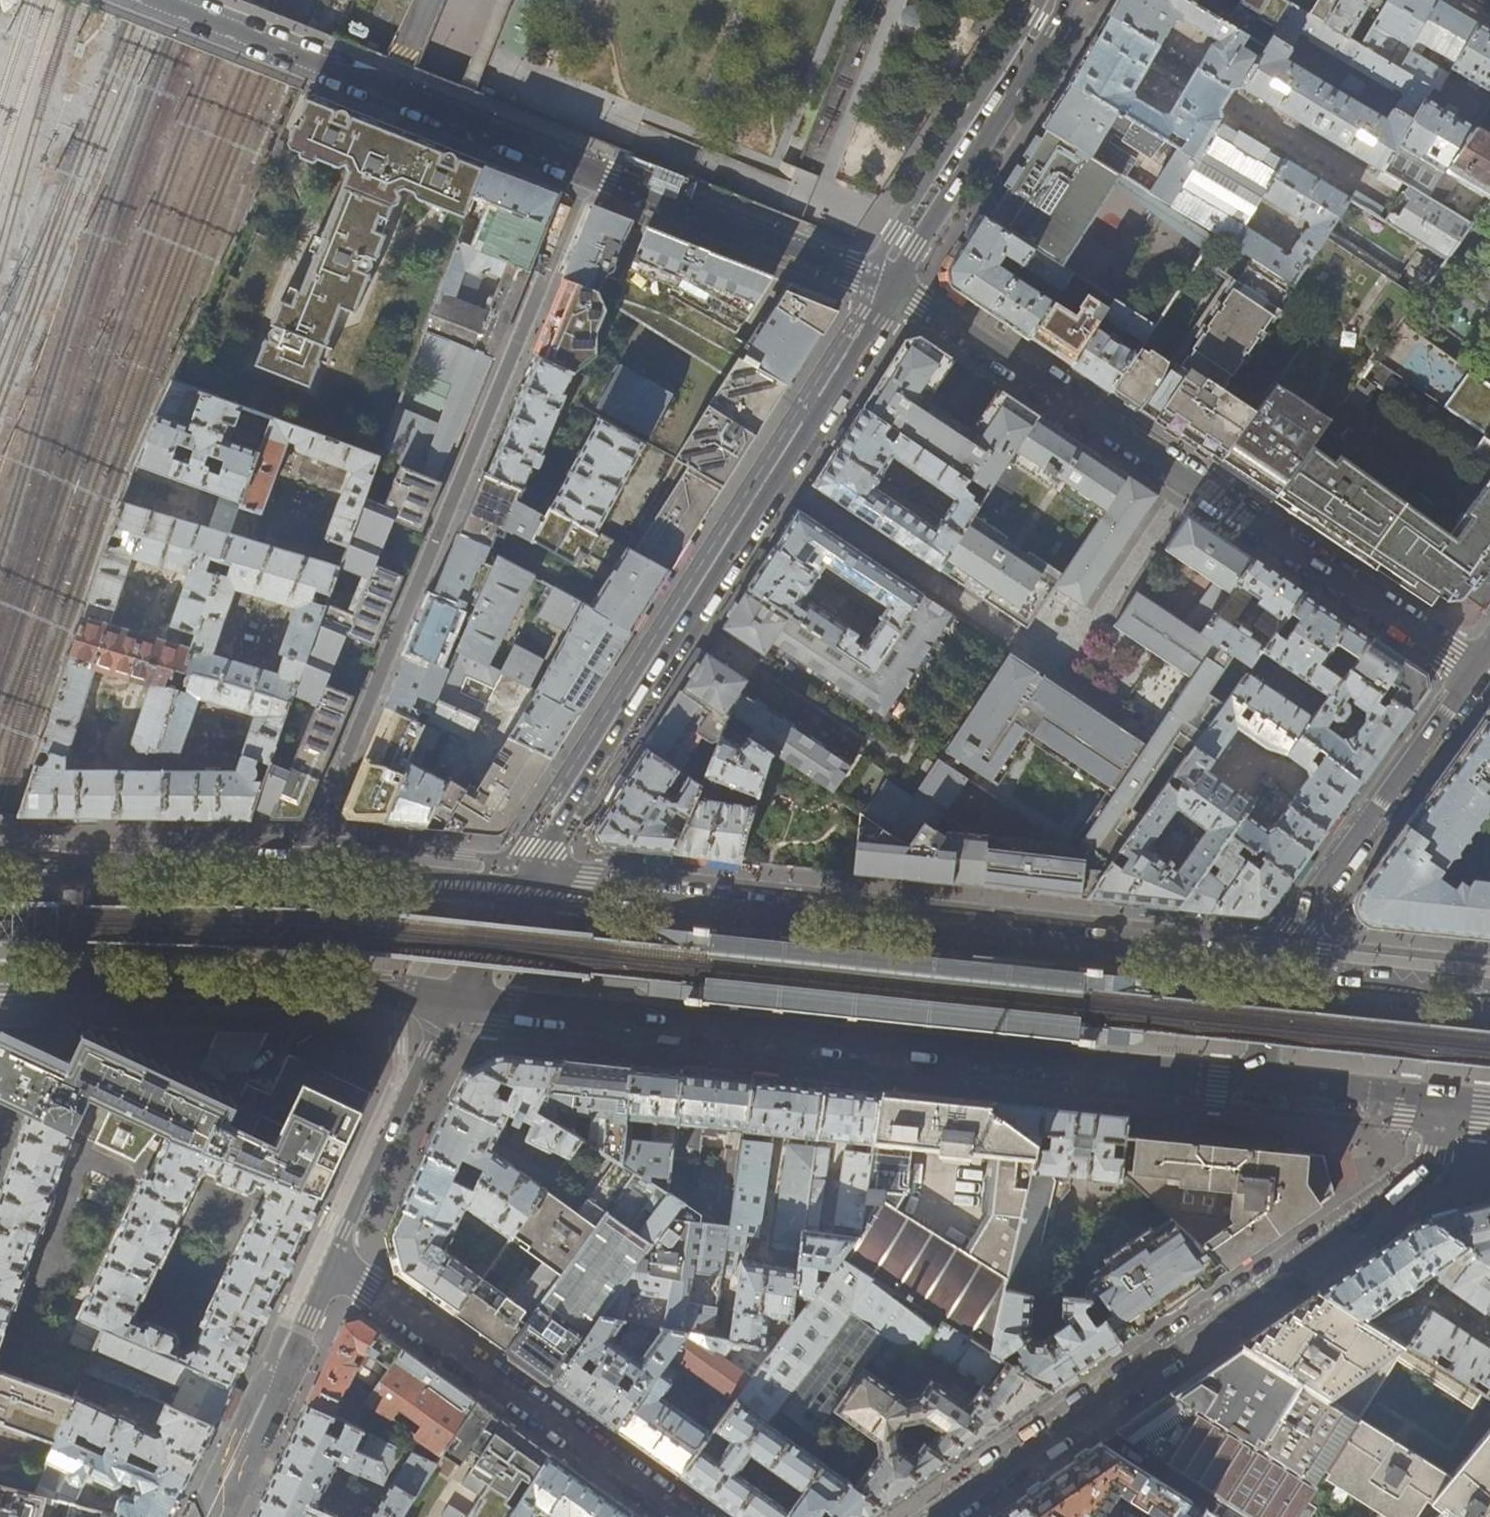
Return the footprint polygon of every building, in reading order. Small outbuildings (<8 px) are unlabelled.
[(1109,15),(1159,45),(1174,20),(1181,19),(1218,41),(1210,45),(1196,67),(1232,88),(1241,86),(1259,57),(1242,47),(1247,36),(1187,0),(1117,0),(1109,15)] [(1308,13),(1324,22),(1338,0),(1316,0),(1308,13)] [(1368,0),(1338,0),(1324,22),(1347,37),(1368,0)] [(1439,0),(1386,0),(1360,45),(1375,54),(1386,37),(1392,36),(1411,47),(1439,0)] [(1458,11),(1440,0),(1439,0),(1411,47),(1399,68),(1431,88),(1437,91),(1451,68),(1478,22),(1458,11)] [(1293,3),(1266,47),(1262,52),(1259,57),(1241,86),(1382,170),(1398,144),(1431,88),(1399,68),(1375,54),(1360,45),(1347,37),(1324,22),(1308,13),(1293,3)] [(1132,91),(1159,45),(1109,15),(1089,49),(1069,82),(1133,120),(1165,139),(1171,131),(1185,139),(1180,148),(1198,159),(1221,120),(1219,110),(1232,88),(1196,67),(1170,113),(1162,115),(1136,98),(1132,91)] [(1478,22),(1451,68),(1468,78),(1465,83),(1475,89),(1478,84),(1489,91),(1489,29),(1478,22)] [(1262,52),(1266,47),(1259,43),(1256,48),(1262,52)] [(1123,137),(1133,120),(1069,82),(1055,104),(1043,124),(1090,154),(1107,128),(1123,137)] [(1444,170),(1475,126),(1456,115),(1459,110),(1449,104),(1446,109),(1433,102),(1439,92),(1437,91),(1431,88),(1398,144),(1444,171),(1444,170)] [(332,101),(310,93),(299,118),(302,120),(299,127),(294,125),(288,140),(288,146),(295,149),(295,154),(310,160),(315,157),(335,165),(341,164),(343,169),(317,234),(319,235),(314,247),(312,247),(295,286),(294,285),(288,300),(278,296),(268,321),(281,327),(275,341),(262,336),(250,363),(306,385),(318,358),(315,356),(321,343),(323,344),(339,306),(353,312),(370,271),(356,266),(361,254),(375,259),(386,232),(375,228),(381,215),(388,218),(394,204),(398,203),(401,196),(401,189),(405,188),(414,191),(415,198),(466,219),(475,196),(487,162),(461,152),(455,166),(442,161),(447,147),(420,136),(354,110),(348,124),(333,118),(339,104),(332,101)] [(1221,120),(1198,159),(1170,205),(1251,256),(1254,258),(1291,282),(1293,283),(1333,225),(1351,199),(1350,198),(1351,196),(1221,120)] [(1062,266),(1120,173),(1095,157),(1090,154),(1043,124),(1030,144),(997,196),(984,215),(1062,266)] [(1475,126),(1444,170),(1489,198),(1489,136),(1475,126)] [(1170,205),(1198,159),(1180,148),(1178,147),(1153,188),(1148,185),(1151,181),(1150,174),(1133,162),(1123,166),(1126,161),(1121,156),(1110,150),(1099,150),(1095,157),(1120,173),(1170,205)] [(487,162),(475,196),(548,226),(554,210),(562,192),(530,180),(487,162)] [(1471,224),(1410,186),(1405,192),(1405,194),(1406,196),(1411,201),(1400,215),(1396,214),(1390,214),(1386,221),(1447,258),(1471,224)] [(548,226),(475,196),(466,219),(458,241),(529,271),(538,249),(548,226)] [(563,278),(599,291),(607,275),(609,273),(612,273),(615,269),(617,254),(634,221),(593,205),(578,242),(563,278)] [(1061,290),(1073,273),(1062,266),(984,215),(964,247),(949,270),(952,285),(964,293),(1009,323),(1030,337),(1053,302),(999,265),(1006,253),(1061,290)] [(1398,326),(1442,265),(1415,247),(1400,270),(1333,225),(1293,283),(1328,306),(1256,409),(1218,464),(1243,481),(1273,501),(1311,447),(1324,429),(1361,378),(1395,330),(1398,326)] [(647,226),(615,306),(726,377),(674,459),(675,460),(723,486),(742,456),(783,392),(840,302),(791,282),(751,346),(735,336),(773,275),(726,257),(647,226)] [(529,271),(458,241),(424,332),(492,359),(529,271)] [(1262,329),(1273,313),(1271,312),(1275,306),(1277,306),(1288,290),(1286,289),(1291,282),(1254,258),(1250,265),(1246,263),(1236,279),(1238,281),(1234,287),(1231,286),(1221,301),(1223,303),(1219,310),(1216,308),(1208,321),(1211,322),(1203,332),(1201,331),(1191,347),(1192,348),(1187,355),(1186,354),(1176,370),(1186,377),(1156,423),(1164,428),(1167,424),(1180,433),(1177,436),(1193,447),(1196,449),(1199,445),(1211,453),(1208,457),(1218,464),(1256,409),(1224,388),(1229,382),(1227,380),(1231,374),(1232,375),(1242,360),(1240,359),(1246,351),(1247,352),(1258,336),(1256,335),(1260,328),(1262,329)] [(1466,267),(1465,271),(1466,275),(1467,279),(1470,286),(1472,290),(1476,295),(1479,298),(1482,300),(1486,303),(1489,304),(1489,284),(1466,267)] [(532,353),(536,355),(574,374),(589,353),(590,331),(599,309),(599,291),(563,278),(532,353)] [(1053,302),(1030,337),(1050,351),(1071,366),(1096,328),(1104,316),(1110,306),(1087,291),(1078,305),(1080,306),(1076,313),(1055,299),(1053,302)] [(1154,326),(1114,300),(1110,306),(1104,316),(1143,342),(1154,326)] [(1201,331),(1208,321),(1206,319),(1199,329),(1201,331)] [(1203,332),(1211,322),(1208,321),(1201,331),(1203,332)] [(1433,349),(1398,326),(1395,330),(1429,354),(1433,349)] [(1109,337),(1096,328),(1071,366),(1087,376),(1111,392),(1135,355),(1113,340),(1116,336),(1111,333),(1109,337)] [(1464,378),(1467,373),(1433,349),(1429,354),(1395,330),(1361,378),(1376,388),(1489,465),(1489,396),(1464,378)] [(453,376),(435,427),(460,437),(492,359),(424,332),(413,361),(453,376)] [(970,434),(922,400),(951,357),(938,348),(920,336),(905,339),(893,358),(875,387),(862,407),(889,425),(899,432),(969,479),(988,491),(988,492),(1010,460),(1039,416),(1014,399),(1001,390),(970,434)] [(1162,374),(1165,369),(1166,363),(1168,360),(1166,359),(1166,360),(1162,357),(1163,355),(1151,348),(1150,349),(1142,344),(1135,355),(1111,392),(1122,400),(1125,396),(1135,403),(1132,406),(1135,408),(1139,406),(1142,403),(1146,399),(1150,395),(1154,391),(1157,386),(1160,380),(1162,374)] [(564,392),(574,374),(536,355),(487,474),(523,489),(534,466),(540,469),(543,454),(541,452),(567,395),(564,392)] [(1156,423),(1186,377),(1176,370),(1166,363),(1165,369),(1162,374),(1160,380),(1157,386),(1154,391),(1150,395),(1146,399),(1142,403),(1139,406),(1135,408),(1156,423)] [(607,413),(603,421),(635,438),(640,431),(650,437),(674,394),(620,365),(597,407),(607,413)] [(1467,373),(1464,378),(1489,396),(1489,389),(1467,373)] [(1367,420),(1367,416),(1367,413),(1364,407),(1362,405),(1376,388),(1361,378),(1324,429),(1338,438),(1344,430),(1348,432),(1355,433),(1359,432),(1361,430),(1364,428),(1366,425),(1367,420)] [(119,546),(117,546),(116,547),(107,545),(18,815),(108,816),(164,817),(166,750),(158,750),(178,688),(167,685),(169,676),(174,677),(176,670),(183,672),(191,648),(216,573),(207,571),(210,559),(221,561),(230,534),(240,507),(271,417),(172,382),(134,464),(222,494),(211,528),(121,502),(111,533),(127,538),(125,546),(123,546),(120,546),(119,546)] [(1135,403),(1125,396),(1122,400),(1132,406),(1135,403)] [(1132,406),(1122,400),(1120,403),(1130,410),(1132,406)] [(969,479),(899,432),(892,444),(890,439),(887,437),(889,433),(885,430),(889,425),(862,407),(849,428),(836,448),(880,477),(894,455),(955,498),(942,518),(962,531),(970,520),(971,517),(980,503),(972,498),(975,494),(968,489),(965,485),(969,479)] [(380,456),(379,459),(441,483),(460,437),(435,427),(396,412),(380,456)] [(1059,429),(1039,416),(1010,460),(1097,520),(1057,579),(1054,577),(1022,624),(1026,628),(1054,587),(1066,595),(1084,607),(1101,581),(1120,552),(1140,522),(1158,495),(1117,468),(1086,448),(1059,429)] [(380,456),(271,417),(240,507),(260,514),(288,440),(295,443),(295,447),(297,451),(290,469),(344,490),(340,498),(327,534),(349,541),(379,459),(380,456)] [(597,532),(647,444),(635,438),(603,421),(599,418),(554,499),(531,487),(527,494),(549,506),(597,532)] [(1180,433),(1167,424),(1164,428),(1177,436),(1180,433)] [(1177,436),(1164,428),(1162,432),(1174,440),(1177,436)] [(1211,453),(1199,445),(1196,449),(1208,457),(1211,453)] [(1334,542),(1384,473),(1346,445),(1333,463),(1311,447),(1273,501),(1316,530),(1334,542)] [(936,528),(874,486),(880,477),(836,448),(824,467),(813,484),(870,522),(939,569),(962,531),(942,518),(936,528)] [(1208,457),(1196,449),(1193,452),(1206,461),(1208,457)] [(290,750),(325,763),(353,696),(325,685),(346,636),(373,647),(403,575),(375,565),(393,521),(420,533),(441,483),(379,459),(349,541),(340,567),(361,575),(351,601),(330,593),(329,595),(325,606),(292,697),(316,705),(306,731),(284,720),(274,746),(276,746),(290,750)] [(705,516),(723,486),(675,460),(626,548),(669,572),(705,516)] [(523,489),(487,474),(483,472),(458,533),(489,546),(491,547),(496,535),(503,538),(507,529),(510,530),(522,502),(519,500),(523,489)] [(1481,491),(1476,489),(1474,488),(1469,488),(1463,490),(1461,492),(1457,497),(1456,500),(1456,504),(1458,510),(1460,514),(1463,516),(1455,525),(1384,473),(1334,542),(1363,562),(1410,593),(1429,606),(1441,588),(1448,593),(1444,600),(1451,605),(1467,598),(1485,611),(1489,604),(1489,479),(1481,491)] [(988,492),(988,491),(980,503),(971,517),(1013,546),(1016,541),(1020,544),(1034,522),(988,492)] [(545,514),(522,502),(510,530),(532,541),(533,539),(573,564),(580,553),(588,558),(588,557),(612,572),(589,608),(631,632),(638,621),(651,601),(662,584),(669,572),(626,548),(597,532),(549,506),(545,514)] [(786,528),(775,545),(818,575),(825,565),(888,607),(881,617),(882,618),(899,630),(923,594),(923,593),(855,547),(798,509),(786,528)] [(1216,534),(1186,514),(1163,550),(1212,583),(1183,621),(1136,591),(1129,601),(1113,625),(1190,679),(1164,716),(1199,740),(1224,705),(1207,693),(1234,654),(1202,632),(1253,559),(1216,534)] [(1011,548),(970,520),(962,531),(939,569),(962,584),(981,597),(1011,548)] [(1073,548),(1034,522),(1020,544),(1016,541),(1013,546),(1056,574),(1073,548)] [(473,615),(497,560),(486,555),(489,546),(458,533),(431,598),(462,611),(473,615)] [(187,691),(178,688),(158,750),(166,750),(164,817),(182,818),(251,819),(276,746),(274,746),(284,720),(292,697),(325,606),(312,602),(315,590),(329,595),(330,593),(340,567),(230,534),(221,561),(231,565),(228,572),(224,571),(223,576),(216,573),(191,648),(183,672),(190,674),(187,676),(185,679),(185,682),(186,684),(189,687),(187,691)] [(818,575),(775,545),(761,566),(747,587),(872,670),(899,630),(882,618),(862,646),(853,640),(858,633),(804,595),(818,575)] [(1054,577),(1011,548),(981,597),(998,609),(1022,624),(1054,577)] [(533,577),(498,558),(497,560),(473,615),(460,646),(458,650),(490,667),(533,577)] [(1261,652),(1304,593),(1276,574),(1253,559),(1202,632),(1234,654),(1251,666),(1261,652)] [(734,608),(722,627),(762,655),(771,643),(784,652),(782,655),(796,665),(798,662),(811,671),(809,674),(823,684),(825,681),(839,690),(837,693),(851,702),(853,699),(877,715),(875,719),(881,723),(895,703),(892,701),(906,680),(909,682),(918,669),(915,667),(926,650),(929,653),(938,639),(935,637),(940,630),(943,632),(955,615),(923,594),(899,630),(872,670),(747,587),(734,608)] [(569,631),(536,692),(579,715),(606,672),(631,632),(589,608),(553,588),(539,615),(569,631)] [(1349,669),(1372,638),(1336,614),(1304,593),(1261,652),(1327,696),(1334,688),(1335,689),(1349,669)] [(443,656),(462,611),(431,598),(409,651),(450,668),(454,660),(443,656)] [(1403,660),(1372,638),(1349,669),(1382,691),(1390,697),(1412,711),(1421,698),(1427,690),(1425,675),(1403,660)] [(503,674),(530,688),(544,662),(515,646),(501,672),(503,674)] [(494,689),(503,674),(501,672),(490,667),(458,650),(457,651),(454,660),(450,668),(436,700),(477,719),(486,704),(461,689),(468,674),(494,689)] [(436,700),(450,668),(409,651),(385,705),(386,707),(385,708),(418,720),(422,711),(430,715),(436,700)] [(960,884),(993,888),(1019,891),(1051,894),(1088,898),(1112,861),(1119,851),(1119,850),(1168,783),(1174,774),(1196,744),(1199,740),(1164,716),(1145,741),(1098,710),(1062,686),(1024,661),(1009,651),(912,798),(888,781),(861,814),(853,872),(877,875),(960,884)] [(661,724),(646,748),(680,771),(687,775),(702,785),(705,778),(705,777),(726,724),(749,738),(771,753),(831,794),(852,765),(838,755),(835,759),(822,749),(824,746),(810,736),(807,740),(794,730),(796,727),(782,717),(780,721),(766,711),(768,708),(754,698),(752,701),(738,692),(746,681),(706,653),(687,682),(661,724)] [(1334,688),(1327,696),(1312,718),(1301,733),(1319,748),(1326,753),(1362,781),(1387,746),(1412,711),(1390,697),(1384,706),(1379,703),(1377,699),(1382,691),(1349,669),(1335,689),(1334,688)] [(1312,718),(1246,674),(1231,694),(1247,705),(1255,711),(1296,740),(1301,733),(1312,718)] [(568,732),(579,715),(536,692),(509,735),(553,756),(568,732)] [(1223,758),(1243,731),(1267,748),(1287,754),(1288,756),(1290,755),(1304,766),(1304,767),(1308,769),(1309,776),(1290,804),(1288,803),(1287,805),(1288,806),(1274,825),(1266,829),(1251,818),(1262,802),(1256,798),(1252,804),(1245,813),(1230,834),(1244,844),(1254,851),(1265,859),(1291,879),(1309,853),(1346,803),(1362,781),(1326,753),(1318,764),(1312,760),(1315,756),(1313,755),(1319,748),(1301,733),(1296,740),(1255,711),(1248,719),(1241,713),(1247,705),(1231,694),(1224,705),(1199,740),(1196,744),(1215,758),(1218,754),(1223,758)] [(430,715),(427,721),(464,739),(467,740),(477,719),(436,700),(430,715)] [(335,818),(384,823),(424,725),(418,720),(385,708),(335,818)] [(1482,715),(1464,741),(1430,788),(1391,841),(1371,870),(1366,881),(1365,885),(1364,891),(1364,895),(1366,905),(1368,910),(1369,913),(1375,920),(1379,923),(1382,926),(1393,928),(1489,938),(1489,721),(1482,715)] [(758,797),(771,753),(749,738),(726,724),(705,777),(758,797)] [(418,768),(425,749),(433,752),(441,733),(424,725),(384,823),(418,826),(424,827),(446,781),(418,768)] [(553,756),(509,735),(480,781),(473,777),(466,788),(447,779),(446,781),(424,827),(443,828),(488,832),(511,822),(550,761),(553,756)] [(450,736),(437,762),(440,769),(450,773),(467,740),(464,739),(463,742),(450,736)] [(1119,850),(1119,851),(1129,857),(1121,867),(1112,861),(1088,898),(1130,903),(1178,908),(1205,870),(1211,861),(1230,834),(1245,813),(1252,804),(1206,769),(1215,758),(1196,744),(1174,774),(1183,780),(1177,789),(1168,783),(1119,850)] [(276,746),(251,819),(298,819),(304,815),(325,763),(290,750),(276,746)] [(666,793),(678,772),(679,773),(680,771),(646,748),(615,796),(592,832),(599,845),(635,849),(674,854),(675,851),(696,799),(702,785),(687,775),(686,777),(686,778),(674,797),(666,793)] [(740,860),(758,797),(737,799),(707,794),(704,800),(696,799),(675,851),(680,852),(740,860)] [(1211,911),(1248,860),(1238,853),(1244,844),(1230,834),(1211,861),(1221,867),(1215,876),(1205,870),(1178,908),(1184,908),(1211,911)] [(1291,879),(1265,859),(1258,867),(1248,860),(1211,911),(1217,912),(1258,916),(1267,912),(1276,900),(1291,879)] [(367,917),(373,918),(375,904),(365,904),(357,906),(357,914),(367,917)] [(715,939),(716,930),(710,929),(710,928),(692,926),(692,928),(690,927),(690,936),(691,936),(691,937),(708,939),(708,938),(715,939)] [(587,927),(586,940),(597,941),(598,933),(596,933),(596,928),(587,927)] [(789,947),(790,941),(790,938),(779,936),(778,945),(789,947)] [(368,960),(370,945),(361,944),(355,945),(355,955),(359,959),(368,960)] [(864,954),(864,949),(865,946),(854,944),(853,953),(864,954)] [(941,953),(930,952),(929,961),(940,962),(941,953)] [(1014,970),(1015,961),(1004,960),(1003,969),(1014,970)] [(1085,968),(1079,968),(1078,975),(1085,976),(1085,977),(1102,978),(1103,978),(1104,970),(1103,970),(1103,969),(1085,967),(1085,968)] [(594,978),(594,974),(595,971),(587,969),(584,969),(582,982),(591,983),(591,978),(594,978)] [(709,1006),(710,997),(703,996),(703,995),(684,993),(683,1004),(702,1006),(702,1005),(709,1006)] [(741,1009),(743,995),(721,993),(720,1007),(741,1009)] [(1132,994),(1130,1011),(1128,1029),(1233,1039),(1235,1022),(1236,1005),(1132,994)] [(782,1013),(783,1004),(773,1003),(771,1012),(782,1013)] [(857,1021),(858,1012),(847,1011),(847,1020),(857,1021)] [(932,1029),(933,1020),(922,1019),(921,1028),(932,1029)] [(1007,1037),(1008,1028),(997,1027),(996,1036),(1007,1037)] [(112,1107),(95,1142),(135,1161),(157,1130),(167,1134),(321,1196),(346,1144),(370,1093),(288,1054),(270,1095),(246,1084),(239,1100),(138,1052),(135,1058),(125,1053),(85,1034),(71,1064),(43,1051),(17,1039),(0,1032),(0,1098),(28,1111),(73,1132),(90,1097),(112,1107)] [(1096,1047),(1097,1038),(1097,1037),(1078,1035),(1078,1036),(1071,1035),(1070,1044),(1077,1044),(1077,1045),(1096,1047)] [(454,1092),(450,1100),(503,1124),(510,1111),(515,1113),(513,1118),(520,1121),(522,1116),(532,1121),(525,1137),(550,1150),(552,1148),(567,1155),(580,1137),(576,1134),(554,1120),(538,1110),(564,1057),(502,1051),(498,1051),(495,1052),(467,1068),(464,1071),(462,1074),(454,1092)] [(592,1060),(564,1057),(538,1110),(554,1120),(560,1111),(591,1114),(589,1129),(576,1134),(580,1137),(606,1153),(621,1163),(631,1064),(592,1060)] [(671,1159),(681,1069),(638,1065),(631,1064),(621,1163),(635,1172),(667,1193),(671,1159)] [(742,1075),(681,1069),(671,1159),(699,1162),(702,1136),(718,1138),(719,1134),(725,1134),(727,1133),(728,1128),(744,1130),(752,1076),(742,1075)] [(788,1080),(752,1076),(744,1130),(812,1137),(811,1146),(787,1144),(773,1240),(777,1241),(775,1259),(800,1262),(815,1147),(817,1137),(824,1084),(788,1080)] [(843,1086),(824,1084),(817,1137),(872,1143),(881,1090),(843,1086)] [(859,1232),(858,1235),(857,1237),(841,1258),(912,1302),(940,1320),(991,1352),(1006,1289),(1039,1142),(991,1107),(994,1102),(950,1097),(929,1095),(881,1090),(872,1143),(871,1153),(859,1232)] [(503,1124),(450,1100),(438,1125),(425,1153),(458,1167),(463,1157),(483,1167),(478,1177),(526,1212),(544,1187),(492,1148),(503,1124)] [(1008,1103),(994,1102),(991,1107),(1039,1142),(1006,1289),(1028,1295),(1049,1203),(1055,1204),(1069,1188),(1070,1176),(1101,1179),(1100,1184),(1118,1186),(1119,1181),(1121,1181),(1122,1181),(1123,1173),(1122,1172),(1122,1169),(1126,1135),(1128,1115),(1086,1111),(1008,1103)] [(73,1132),(28,1111),(0,1190),(0,1342),(13,1304),(16,1305),(29,1269),(26,1268),(40,1227),(43,1228),(55,1192),(52,1191),(73,1132)] [(321,1196),(167,1134),(150,1171),(144,1169),(77,1313),(104,1325),(233,1384),(260,1327),(306,1228),(321,1196)] [(1144,1137),(1126,1135),(1122,1169),(1133,1170),(1133,1172),(1168,1175),(1168,1182),(1232,1188),(1230,1214),(1234,1220),(1200,1245),(1226,1269),(1267,1241),(1333,1194),(1323,1156),(1281,1152),(1144,1137)] [(730,1225),(723,1277),(732,1278),(733,1269),(736,1270),(739,1252),(744,1253),(746,1236),(759,1238),(772,1137),(765,1137),(764,1142),(743,1139),(730,1225)] [(859,1232),(871,1153),(853,1151),(853,1146),(847,1146),(846,1150),(844,1150),(834,1224),(852,1226),(852,1231),(859,1232)] [(830,1148),(815,1147),(800,1262),(799,1269),(792,1320),(794,1320),(841,1258),(857,1237),(822,1232),(819,1228),(830,1148)] [(458,1167),(425,1153),(413,1178),(400,1206),(454,1232),(466,1207),(508,1238),(508,1237),(526,1212),(478,1177),(474,1188),(453,1178),(458,1167)] [(621,1163),(606,1153),(579,1190),(586,1195),(576,1210),(544,1187),(526,1212),(508,1237),(540,1259),(530,1273),(523,1268),(505,1294),(480,1277),(454,1313),(468,1323),(488,1337),(506,1350),(635,1172),(621,1163)] [(682,1203),(667,1193),(635,1172),(506,1350),(529,1366),(553,1384),(601,1316),(671,1217),(682,1203)] [(1134,1183),(1123,1173),(1122,1181),(1121,1181),(1121,1185),(1126,1191),(1134,1183)] [(1430,1218),(1464,1244),(1469,1237),(1472,1237),(1479,1242),(1473,1250),(1489,1263),(1489,1203),(1430,1218)] [(447,1247),(454,1232),(400,1206),(387,1233),(389,1240),(397,1272),(417,1286),(454,1313),(480,1277),(488,1265),(480,1260),(473,1271),(449,1255),(447,1247)] [(730,1225),(671,1217),(601,1316),(625,1320),(663,1327),(688,1332),(714,1337),(716,1328),(723,1277),(730,1225)] [(1464,1244),(1430,1218),(1415,1222),(1406,1228),(1349,1268),(1318,1290),(1364,1320),(1405,1292),(1406,1293),(1422,1282),(1421,1280),(1430,1274),(1484,1314),(1488,1308),(1489,1310),(1489,1263),(1473,1250),(1464,1244)] [(1090,1298),(1121,1342),(1137,1331),(1181,1301),(1218,1275),(1226,1269),(1200,1245),(1172,1219),(1095,1271),(1098,1276),(1085,1284),(1085,1298),(1090,1298)] [(841,1258),(794,1320),(783,1336),(774,1348),(735,1400),(710,1433),(679,1474),(739,1516),(818,1516),(819,1516),(871,1516),(884,1508),(856,1487),(767,1423),(777,1409),(814,1435),(834,1409),(848,1389),(864,1369),(869,1362),(908,1307),(912,1302),(841,1258)] [(792,1320),(799,1269),(741,1261),(731,1330),(716,1328),(714,1337),(774,1348),(783,1336),(766,1333),(769,1315),(788,1317),(788,1320),(792,1320)] [(1033,1296),(1028,1295),(1006,1289),(991,1352),(999,1358),(1016,1346),(1022,1355),(1018,1358),(1022,1364),(1019,1366),(1017,1364),(1014,1366),(1052,1391),(1087,1366),(1121,1342),(1090,1298),(1085,1298),(1062,1297),(1061,1315),(1067,1323),(1043,1340),(1035,1341),(1031,1335),(1033,1296)] [(1364,1320),(1318,1290),(1304,1299),(1240,1344),(1356,1416),(1324,1469),(1399,1516),(1413,1516),(1425,1499),(1441,1510),(1452,1516),(1489,1516),(1489,1425),(1449,1475),(1359,1416),(1395,1359),(1470,1408),(1480,1393),(1472,1387),(1446,1371),(1433,1363),(1370,1323),(1364,1320)] [(1422,1304),(1370,1323),(1433,1363),(1439,1354),(1452,1363),(1446,1371),(1472,1387),(1477,1380),(1488,1388),(1484,1395),(1489,1399),(1489,1350),(1422,1304)] [(908,1307),(869,1362),(885,1372),(902,1349),(913,1357),(915,1354),(914,1354),(921,1346),(936,1324),(934,1322),(932,1324),(916,1313),(917,1312),(914,1310),(914,1311),(908,1307)] [(663,1327),(639,1362),(610,1340),(625,1320),(601,1316),(553,1384),(588,1409),(618,1430),(658,1373),(671,1355),(688,1332),(663,1327)] [(348,1381),(353,1374),(379,1333),(368,1325),(359,1319),(345,1322),(326,1361),(307,1402),(332,1414),(348,1381)] [(936,1324),(921,1346),(983,1384),(973,1398),(957,1387),(952,1394),(931,1379),(920,1396),(907,1399),(864,1369),(848,1389),(900,1424),(903,1422),(924,1419),(939,1429),(929,1445),(952,1460),(992,1433),(1052,1391),(1014,1366),(999,1358),(991,1352),(940,1320),(936,1324)] [(177,1398),(174,1406),(214,1424),(217,1425),(227,1406),(236,1386),(233,1384),(104,1325),(95,1347),(183,1385),(179,1394),(175,1392),(173,1396),(177,1398)] [(671,1355),(735,1400),(774,1348),(714,1337),(688,1332),(671,1355)] [(366,1398),(367,1399),(402,1349),(392,1342),(379,1333),(353,1374),(363,1378),(359,1387),(370,1393),(366,1398)] [(1224,1355),(1170,1393),(1314,1485),(1324,1469),(1356,1416),(1240,1344),(1224,1355)] [(402,1349),(367,1399),(369,1401),(357,1426),(378,1437),(387,1417),(393,1418),(399,1408),(423,1424),(416,1435),(442,1454),(475,1401),(436,1374),(402,1349)] [(85,1371),(114,1383),(157,1401),(160,1394),(146,1388),(149,1379),(93,1353),(85,1371)] [(107,1400),(114,1383),(85,1371),(74,1398),(61,1429),(77,1437),(79,1432),(87,1435),(88,1437),(102,1444),(106,1442),(107,1447),(105,1450),(107,1451),(109,1446),(128,1454),(129,1454),(132,1448),(160,1462),(158,1466),(167,1469),(168,1466),(189,1477),(200,1455),(214,1424),(174,1406),(173,1407),(165,1404),(156,1422),(162,1425),(159,1429),(161,1434),(156,1435),(135,1425),(136,1422),(118,1414),(118,1416),(83,1400),(87,1392),(107,1400)] [(4,1420),(3,1423),(55,1442),(61,1429),(74,1398),(0,1372),(0,1418),(4,1420)] [(672,1383),(658,1373),(618,1430),(646,1450),(679,1474),(710,1433),(661,1398),(672,1383)] [(897,1429),(900,1424),(848,1389),(834,1409),(877,1440),(879,1453),(856,1487),(884,1508),(916,1486),(952,1460),(929,1445),(924,1441),(913,1456),(900,1447),(897,1429)] [(1170,1393),(1148,1409),(1115,1431),(1221,1498),(1251,1516),(1295,1516),(1305,1500),(1314,1485),(1170,1393)] [(475,1401),(442,1454),(461,1466),(464,1461),(474,1467),(462,1485),(481,1497),(468,1516),(509,1516),(550,1454),(531,1441),(506,1423),(475,1401)] [(332,1414),(307,1402),(280,1461),(253,1516),(331,1516),(320,1512),(323,1506),(319,1504),(338,1463),(383,1483),(399,1447),(378,1437),(357,1426),(332,1414)] [(77,1437),(61,1429),(55,1442),(33,1496),(66,1504),(74,1506),(89,1474),(115,1486),(120,1483),(122,1479),(138,1484),(136,1489),(132,1489),(130,1490),(124,1488),(121,1490),(119,1495),(118,1496),(113,1516),(118,1516),(170,1516),(178,1501),(189,1477),(168,1466),(167,1469),(158,1466),(156,1470),(154,1471),(126,1460),(128,1454),(109,1446),(107,1451),(105,1450),(103,1455),(74,1442),(77,1437)] [(1017,1500),(1043,1516),(1101,1516),(1119,1490),(1156,1513),(1154,1516),(1200,1516),(1206,1508),(1100,1442),(1053,1475),(1017,1500)] [(435,1464),(412,1453),(371,1516),(402,1516),(435,1464)] [(592,1485),(550,1454),(509,1516),(533,1516),(538,1508),(552,1516),(630,1516),(632,1514),(592,1485)] [(66,1504),(33,1496),(0,1487),(0,1516),(63,1516),(66,1504)] [(1206,1508),(1200,1516),(1251,1516),(1221,1498),(1212,1512),(1206,1508)] [(1017,1500),(993,1516),(1043,1516),(1017,1500)] [(1295,1516),(1307,1516),(1314,1505),(1305,1500),(1295,1516)] [(449,1505),(442,1516),(467,1516),(449,1505)]
